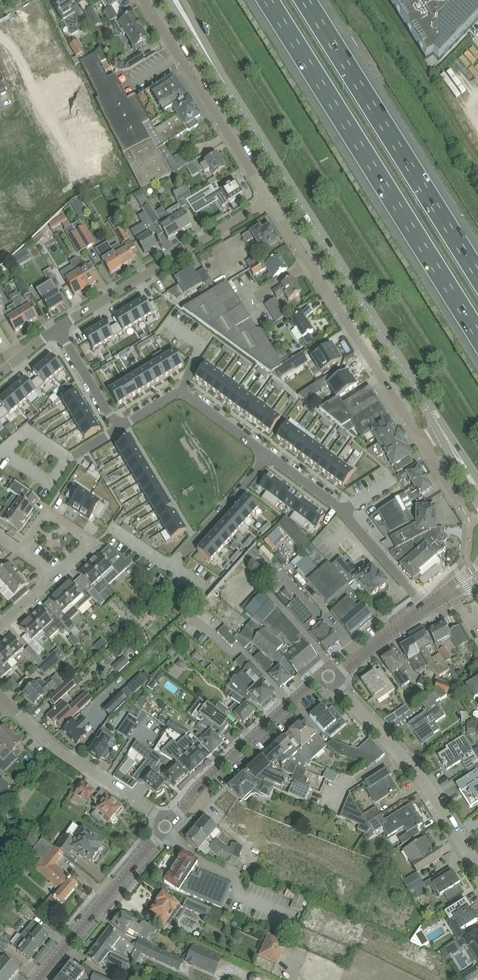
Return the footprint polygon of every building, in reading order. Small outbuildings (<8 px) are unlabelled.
[(69,31),(72,36),(80,32),(77,26),(86,21),(79,9),(74,12),(67,0),(55,7),(69,31)] [(124,14),(117,3),(123,0),(101,0),(108,10),(104,12),(110,22),(114,21),(132,10),(124,14)] [(426,59),(433,55),(439,61),(477,20),(477,0),(389,0),(426,59)] [(91,8),(86,1),(81,4),(85,12),(91,8)] [(102,25),(92,8),(91,8),(85,12),(84,12),(94,27),(102,25)] [(135,15),(132,10),(114,21),(124,36),(126,34),(136,49),(143,45),(142,43),(148,39),(133,16),(135,15)] [(434,72),(477,142),(477,72),(471,61),(477,56),(477,48),(468,37),(434,72)] [(77,41),(70,45),(77,57),(83,53),(77,41)] [(96,100),(123,154),(151,139),(144,125),(150,121),(136,99),(137,98),(135,96),(127,100),(124,94),(125,93),(120,83),(119,83),(115,75),(107,79),(105,75),(106,74),(101,65),(100,64),(108,60),(101,48),(96,55),(91,57),(87,59),(80,63),(98,98),(96,100)] [(77,57),(71,60),(74,65),(80,63),(87,59),(83,53),(77,57)] [(124,71),(129,70),(144,60),(140,53),(125,62),(120,62),(119,70),(124,71)] [(150,121),(187,97),(174,76),(150,90),(147,92),(137,98),(136,99),(150,121)] [(0,188),(2,192),(7,190),(9,195),(11,185),(32,176),(39,182),(41,176),(49,172),(45,165),(51,167),(52,171),(62,161),(56,159),(60,155),(56,150),(68,153),(71,139),(87,138),(88,140),(86,114),(94,106),(85,85),(0,121),(0,190),(0,188)] [(144,125),(151,139),(157,150),(165,146),(164,145),(189,130),(189,131),(198,125),(195,119),(197,119),(199,118),(200,116),(200,113),(199,112),(197,111),(188,97),(187,97),(150,121),(144,125)] [(157,150),(151,139),(123,154),(141,190),(170,175),(157,150)] [(165,146),(157,150),(170,175),(172,174),(185,166),(189,163),(183,152),(172,158),(164,146),(165,146)] [(196,159),(185,166),(188,171),(195,167),(199,173),(203,171),(205,174),(210,170),(214,176),(219,173),(221,172),(220,171),(225,168),(217,154),(205,162),(206,163),(200,166),(196,159)] [(208,181),(211,186),(216,183),(218,182),(215,177),(214,177),(208,181)] [(192,197),(186,201),(188,204),(190,207),(205,199),(208,204),(217,198),(222,207),(228,203),(243,194),(236,182),(227,187),(225,185),(220,189),(215,192),(211,186),(192,197)] [(192,197),(186,187),(173,195),(181,209),(186,206),(184,202),(186,201),(192,197)] [(141,190),(134,195),(137,200),(145,195),(141,190)] [(76,211),(85,206),(81,200),(72,205),(76,211)] [(150,204),(142,209),(144,212),(152,226),(160,222),(162,225),(160,226),(163,231),(164,233),(168,240),(180,233),(171,219),(172,219),(167,212),(166,213),(158,218),(155,213),(150,204)] [(142,223),(130,230),(137,241),(139,245),(144,254),(158,246),(151,235),(150,233),(155,230),(152,226),(144,212),(138,216),(142,223)] [(171,219),(180,233),(192,225),(184,212),(172,219),(171,219)] [(112,225),(118,221),(115,216),(109,220),(112,225)] [(79,221),(72,225),(86,248),(93,244),(79,221)] [(80,252),(86,248),(72,225),(66,229),(65,230),(79,253),(80,252)] [(121,226),(115,230),(123,243),(129,239),(121,226)] [(252,233),(251,231),(243,237),(246,242),(252,239),(253,238),(254,237),(262,250),(269,245),(277,240),(269,227),(262,232),(260,228),(252,233)] [(42,234),(34,240),(37,243),(45,237),(42,234)] [(122,268),(115,255),(110,247),(107,242),(102,245),(105,250),(102,260),(111,275),(122,268)] [(115,255),(122,268),(135,260),(134,259),(139,255),(132,243),(126,246),(125,244),(120,247),(118,244),(116,244),(110,247),(115,255)] [(27,252),(14,259),(19,266),(31,259),(27,252)] [(256,255),(246,261),(250,267),(260,261),(256,255)] [(263,260),(250,269),(254,276),(267,268),(274,278),(287,270),(278,256),(266,264),(263,260)] [(82,263),(74,268),(79,277),(86,289),(87,288),(88,290),(93,287),(92,286),(98,282),(93,273),(92,272),(91,270),(95,268),(92,263),(88,266),(87,265),(84,267),(82,263)] [(73,267),(62,274),(65,279),(68,284),(67,284),(74,296),(81,293),(81,294),(86,291),(85,290),(86,289),(79,277),(74,268),(73,267)] [(49,268),(43,272),(50,284),(51,283),(57,280),(50,269),(49,268)] [(178,286),(167,292),(173,296),(175,295),(177,299),(186,295),(202,285),(204,288),(199,291),(203,297),(216,289),(210,279),(202,284),(197,277),(195,272),(192,268),(174,279),(177,284),(178,286)] [(19,276),(13,280),(23,297),(29,293),(19,276)] [(288,301),(293,298),(301,293),(292,278),(282,285),(273,291),(278,299),(284,295),(285,297),(286,296),(288,301)] [(256,330),(227,282),(182,310),(270,374),(283,366),(261,331),(256,330)] [(37,292),(49,312),(63,303),(51,283),(50,284),(37,292)] [(286,316),(280,307),(275,298),(265,304),(276,322),(286,316)] [(14,305),(26,325),(38,318),(27,300),(25,301),(24,300),(22,299),(13,304),(14,305)] [(144,299),(134,305),(143,320),(158,311),(153,302),(148,305),(144,299)] [(4,314),(7,319),(15,332),(26,325),(14,305),(8,308),(9,310),(6,312),(4,314)] [(134,305),(124,311),(133,326),(143,320),(134,305)] [(308,346),(309,344),(315,341),(310,334),(313,332),(305,318),(312,312),(313,312),(308,307),(301,314),(291,320),(293,323),(291,324),(295,330),(292,332),(298,341),(303,338),(308,346)] [(118,324),(113,326),(118,335),(133,326),(124,311),(114,318),(118,324)] [(103,344),(118,335),(113,326),(108,329),(105,323),(94,329),(103,344)] [(103,344),(94,329),(84,335),(93,350),(103,344)] [(332,345),(312,357),(323,375),(334,369),(332,366),(341,360),(332,345)] [(175,351),(165,357),(174,371),(183,366),(175,351)] [(283,366),(270,374),(279,380),(307,362),(302,355),(283,366)] [(42,364),(53,377),(63,370),(52,356),(42,364)] [(174,372),(165,357),(155,362),(164,377),(174,372)] [(146,368),(155,383),(164,377),(155,362),(146,368)] [(34,381),(40,389),(53,377),(42,364),(33,372),(38,377),(34,381)] [(195,378),(204,384),(214,370),(205,364),(195,378)] [(319,381),(317,382),(321,388),(326,385),(328,384),(336,396),(339,394),(340,396),(357,386),(348,371),(345,373),(342,367),(327,377),(319,381)] [(155,383),(146,368),(137,374),(146,388),(155,383)] [(214,370),(204,384),(212,390),(222,376),(214,370)] [(146,388),(137,374),(128,379),(137,394),(146,388)] [(222,376),(212,390),(220,396),(230,382),(222,376)] [(16,387),(27,400),(40,389),(34,381),(30,384),(25,379),(16,387)] [(118,385),(127,399),(137,394),(128,379),(118,385)] [(229,402),(239,389),(230,382),(220,396),(229,402)] [(118,385),(109,391),(118,405),(127,399),(118,385)] [(7,394),(18,407),(27,400),(16,387),(7,394)] [(343,404),(326,414),(341,427),(379,403),(369,388),(343,404)] [(229,402),(237,408),(247,395),(239,389),(229,402)] [(303,391),(299,394),(307,401),(308,400),(303,391)] [(82,401),(76,392),(61,401),(67,410),(82,401)] [(7,394),(0,400),(0,404),(3,407),(0,409),(0,413),(5,418),(18,407),(7,394)] [(245,414),(255,401),(247,395),(237,408),(245,414)] [(330,402),(320,409),(326,414),(343,404),(339,397),(338,397),(334,399),(330,402)] [(73,419),(88,411),(82,401),(67,410),(73,419)] [(253,421),(263,407),(255,401),(245,414),(253,421)] [(379,403),(341,427),(348,432),(355,428),(362,439),(363,438),(390,421),(379,403)] [(272,413),(263,407),(253,421),(261,427),(272,413)] [(78,429),(93,420),(88,411),(73,419),(78,429)] [(272,413),(261,427),(270,433),(280,419),(272,413)] [(93,420),(78,429),(84,438),(99,430),(93,420)] [(398,432),(397,432),(396,431),(397,429),(395,426),(393,426),(390,421),(363,438),(367,444),(376,438),(379,443),(380,444),(398,432)] [(285,444),(295,430),(287,424),(276,438),(285,444)] [(295,430),(285,444),(293,450),(303,436),(295,430)] [(379,443),(368,450),(377,458),(385,454),(388,458),(393,466),(408,457),(409,456),(411,455),(410,453),(411,451),(409,448),(407,448),(406,447),(407,446),(398,432),(380,444),(379,443)] [(302,456),(312,442),(303,436),(293,450),(302,456)] [(121,456),(136,447),(130,438),(115,446),(121,456)] [(312,442),(302,456),(310,462),(320,448),(312,442)] [(121,456),(126,465),(141,457),(136,447),(121,456)] [(318,468),(328,454),(320,448),(310,462),(318,468)] [(328,454),(318,468),(326,474),(336,460),(328,454)] [(187,456),(177,463),(189,478),(199,471),(187,456)] [(126,465),(132,475),(147,466),(141,457),(126,465)] [(408,457),(393,466),(397,473),(405,468),(413,463),(413,462),(412,463),(408,457)] [(336,460),(326,474),(334,480),(345,467),(336,460)] [(147,466),(132,475),(138,484),(152,475),(147,466)] [(414,485),(420,481),(418,479),(424,475),(418,466),(406,473),(405,471),(397,476),(400,481),(404,479),(407,484),(411,482),(414,485)] [(345,467),(334,480),(343,487),(353,473),(345,467)] [(283,484),(268,474),(259,486),(267,492),(262,499),(268,504),(283,484)] [(152,475),(138,484),(143,493),(158,484),(152,475)] [(421,495),(430,489),(432,488),(428,482),(429,482),(424,475),(418,479),(420,481),(414,485),(417,491),(412,495),(415,500),(417,502),(423,499),(421,495)] [(11,481),(5,489),(14,496),(7,506),(8,506),(26,520),(27,519),(28,519),(32,514),(31,513),(34,509),(35,510),(36,509),(34,508),(30,505),(35,498),(19,487),(13,483),(11,481)] [(191,494),(199,504),(213,493),(206,483),(191,494)] [(163,494),(158,484),(143,493),(149,502),(163,494)] [(287,507),(297,495),(283,484),(268,504),(275,508),(280,502),(287,507)] [(72,501),(68,507),(78,514),(90,497),(73,485),(65,497),(72,501)] [(445,547),(443,543),(448,538),(444,534),(444,529),(435,529),(417,529),(417,524),(416,524),(411,514),(408,509),(413,506),(412,503),(411,502),(415,500),(412,495),(410,491),(406,493),(405,493),(395,499),(396,501),(378,512),(370,518),(387,540),(387,541),(390,539),(396,550),(390,554),(401,566),(413,580),(420,574),(422,577),(440,562),(436,556),(438,554),(442,552),(445,548),(445,547)] [(154,512),(169,503),(163,494),(149,502),(154,512)] [(296,524),(311,505),(297,495),(287,507),(295,513),(290,519),(296,524)] [(246,496),(238,505),(251,516),(259,508),(246,496)] [(90,497),(78,514),(89,521),(93,515),(99,519),(107,508),(90,497)] [(175,512),(169,503),(154,512),(160,521),(175,512)] [(238,505),(232,512),(244,524),(251,516),(238,505)] [(325,516),(311,505),(296,524),(303,529),(308,522),(316,528),(325,516)] [(22,527),(23,527),(26,522),(26,521),(26,520),(8,506),(7,507),(0,517),(0,526),(9,532),(13,526),(19,530),(22,527)] [(417,529),(435,529),(435,516),(437,514),(437,510),(435,509),(435,508),(417,508),(417,524),(417,529)] [(165,530),(180,521),(175,512),(160,521),(165,530)] [(232,512),(225,520),(237,531),(244,524),(232,512)] [(286,517),(278,526),(293,543),(302,534),(286,517)] [(225,520),(218,527),(231,539),(237,531),(225,520)] [(180,521),(165,530),(171,540),(186,531),(180,521)] [(218,527),(211,535),(224,546),(231,539),(218,527)] [(276,528),(264,541),(272,549),(285,536),(276,528)] [(211,535),(204,542),(217,554),(224,546),(211,535)] [(204,542),(197,550),(210,562),(217,554),(204,542)] [(311,544),(301,552),(308,560),(316,569),(326,561),(311,544)] [(90,564),(90,565),(101,577),(108,585),(109,585),(108,584),(117,576),(117,574),(115,572),(121,567),(117,562),(110,555),(104,560),(99,554),(98,555),(99,556),(96,559),(94,559),(90,563),(90,564)] [(331,566),(337,574),(348,586),(353,582),(363,593),(366,591),(371,597),(380,590),(379,589),(380,588),(383,589),(385,586),(385,584),(386,583),(379,574),(378,575),(369,564),(362,570),(363,572),(361,574),(351,563),(348,566),(341,558),(331,566)] [(374,615),(325,561),(316,569),(305,579),(329,606),(331,605),(334,609),(339,605),(359,629),(374,615)] [(18,573),(18,572),(14,568),(13,568),(10,565),(11,564),(10,563),(4,568),(0,572),(0,580),(5,586),(18,574),(18,573)] [(78,573),(85,580),(91,587),(101,577),(90,565),(89,565),(88,565),(83,569),(83,570),(80,573),(79,572),(78,573)] [(1,590),(10,600),(14,605),(23,596),(19,592),(26,586),(29,584),(28,583),(27,584),(24,580),(24,579),(20,575),(19,575),(18,574),(5,586),(1,590)] [(60,592),(72,605),(77,611),(88,602),(93,597),(88,593),(79,583),(75,587),(70,581),(69,582),(70,583),(66,586),(65,586),(61,590),(61,591),(60,592)] [(105,601),(93,589),(88,593),(93,597),(97,602),(100,606),(105,601)] [(214,590),(203,603),(208,608),(220,595),(214,590)] [(62,614),(72,605),(60,592),(59,592),(58,592),(54,596),(54,597),(51,600),(50,599),(49,600),(62,614)] [(262,593),(245,611),(254,618),(270,601),(262,593)] [(327,653),(341,642),(323,621),(321,620),(317,621),(297,598),(286,607),(305,628),(327,653)] [(251,621),(240,635),(252,643),(254,645),(272,658),(279,664),(288,673),(292,669),(293,670),(293,669),(298,674),(301,678),(311,670),(320,662),(317,658),(319,656),(318,655),(316,653),(314,655),(309,650),(312,648),(308,643),(306,645),(304,643),(306,641),(270,601),(254,618),(261,624),(276,635),(274,636),(273,638),(262,630),(251,621)] [(339,605),(334,609),(331,613),(351,636),(359,629),(339,605)] [(31,616),(31,618),(43,631),(53,622),(40,608),(39,609),(40,610),(37,613),(35,613),(31,616)] [(63,615),(59,619),(67,628),(70,632),(75,628),(76,627),(70,620),(69,621),(63,615)] [(37,655),(42,651),(44,649),(37,641),(45,634),(43,631),(31,618),(30,619),(29,619),(24,623),(24,624),(21,627),(20,626),(19,627),(26,634),(22,638),(29,647),(37,655)] [(62,633),(67,628),(59,619),(54,624),(62,633)] [(442,658),(445,663),(444,663),(445,664),(451,660),(444,647),(444,646),(444,645),(444,644),(443,643),(442,642),(441,642),(451,637),(444,622),(428,631),(433,639),(435,644),(434,645),(435,647),(442,658)] [(223,626),(217,632),(231,646),(237,641),(234,637),(229,632),(230,631),(223,626)] [(459,626),(451,630),(460,647),(468,642),(459,626)] [(444,663),(445,663),(442,658),(435,647),(433,648),(432,647),(432,646),(429,641),(424,632),(411,640),(419,654),(427,666),(427,667),(439,678),(449,672),(446,667),(445,664),(444,663)] [(237,633),(234,637),(237,641),(244,648),(251,642),(240,635),(237,633)] [(2,645),(1,645),(13,658),(24,649),(18,642),(11,635),(10,636),(11,637),(7,640),(6,639),(2,643),(2,645)] [(73,635),(68,640),(74,647),(79,642),(73,635)] [(416,672),(427,666),(419,654),(411,640),(400,646),(405,655),(412,668),(413,667),(415,672),(416,672)] [(1,646),(0,646),(0,678),(1,679),(18,664),(13,659),(13,658),(1,645),(1,646)] [(37,655),(29,647),(25,651),(33,660),(33,659),(39,666),(43,662),(37,655)] [(58,648),(45,660),(52,668),(65,656),(58,648)] [(168,651),(168,654),(171,658),(176,653),(171,648),(168,651)] [(285,685),(290,680),(291,679),(284,672),(280,667),(277,670),(273,665),(274,664),(271,660),(269,662),(261,652),(254,658),(274,680),(281,687),(284,684),(285,685)] [(383,659),(382,660),(386,665),(385,665),(389,670),(401,687),(410,681),(405,673),(407,672),(403,666),(403,667),(393,652),(388,656),(387,654),(382,658),(383,659)] [(265,679),(248,660),(240,668),(241,669),(236,674),(237,675),(231,680),(232,681),(226,687),(248,702),(247,701),(251,697),(261,707),(263,709),(273,700),(274,702),(278,698),(274,694),(275,694),(263,681),(265,679)] [(378,666),(379,666),(380,669),(375,672),(374,670),(372,671),(373,672),(361,681),(373,698),(374,699),(375,698),(377,701),(382,698),(380,694),(386,689),(389,693),(390,693),(395,689),(385,674),(379,666),(378,666)] [(130,684),(137,691),(148,680),(141,673),(130,684)] [(52,688),(56,692),(65,684),(56,675),(51,680),(50,679),(45,684),(43,681),(40,680),(37,680),(24,693),(34,704),(52,688)] [(73,679),(78,685),(83,681),(78,675),(73,679)] [(421,677),(418,683),(426,687),(429,681),(421,677)] [(466,685),(474,698),(477,696),(477,678),(466,685)] [(13,679),(6,685),(12,691),(19,685),(13,679)] [(70,679),(65,684),(56,692),(48,699),(54,705),(76,685),(70,679)] [(152,691),(157,684),(152,680),(147,687),(152,691)] [(435,689),(438,691),(447,694),(450,687),(437,682),(435,689)] [(464,685),(455,690),(459,696),(468,691),(464,685)] [(110,716),(129,698),(122,691),(103,708),(110,716)] [(417,718),(408,723),(421,741),(437,730),(433,724),(445,716),(436,702),(440,699),(440,700),(447,695),(437,691),(419,704),(420,704),(421,703),(428,712),(418,719),(417,719),(416,718),(417,718)] [(235,714),(234,715),(243,724),(255,712),(247,703),(231,692),(228,696),(231,699),(237,703),(231,709),(230,708),(235,714)] [(62,728),(69,721),(72,718),(92,700),(85,693),(68,708),(62,702),(46,716),(55,725),(57,723),(62,728)] [(141,697),(136,704),(141,708),(146,700),(145,700),(141,697)] [(210,732),(211,732),(211,731),(214,726),(223,733),(228,726),(226,724),(229,720),(225,718),(214,709),(203,701),(192,715),(201,722),(198,725),(201,727),(201,726),(210,732)] [(214,709),(225,718),(230,711),(219,703),(214,709)] [(406,705),(394,713),(398,719),(410,711),(406,705)] [(322,706),(310,716),(324,733),(336,722),(336,723),(342,718),(332,707),(327,711),(322,706)] [(142,711),(137,719),(142,722),(147,715),(142,711)] [(130,714),(118,731),(130,740),(142,722),(137,719),(130,714)] [(79,715),(62,732),(76,746),(88,735),(86,733),(92,728),(90,727),(90,726),(79,715)] [(161,715),(157,721),(165,726),(169,720),(161,715)] [(169,722),(166,726),(168,728),(184,738),(188,731),(170,720),(169,722)] [(299,724),(284,738),(296,753),(304,758),(310,761),(327,747),(327,746),(326,745),(317,734),(311,728),(305,721),(304,720),(300,724),(299,724)] [(467,725),(467,729),(477,729),(477,725),(475,721),(467,725)] [(201,741),(212,753),(222,744),(211,732),(210,732),(201,726),(201,727),(198,725),(195,728),(199,732),(195,735),(201,741)] [(13,734),(4,726),(0,730),(0,748),(13,734)] [(111,751),(106,748),(111,741),(114,736),(102,728),(92,743),(95,744),(88,754),(99,762),(102,758),(105,760),(111,751)] [(168,728),(153,751),(156,753),(160,755),(167,759),(189,774),(189,773),(190,774),(209,757),(202,750),(197,744),(196,745),(184,738),(168,728)] [(3,762),(22,743),(13,734),(0,748),(0,759),(3,762)] [(447,770),(461,761),(467,770),(475,765),(477,763),(477,762),(472,751),(473,751),(464,736),(449,745),(450,748),(438,755),(443,763),(442,763),(444,765),(447,770)] [(284,738),(276,745),(282,752),(281,755),(292,765),(303,770),(305,764),(310,766),(311,762),(310,761),(304,758),(296,753),(284,738)] [(359,740),(351,748),(360,751),(367,753),(380,759),(385,755),(370,738),(363,745),(359,740)] [(326,745),(327,746),(327,747),(339,755),(371,765),(380,759),(367,753),(360,751),(351,748),(350,747),(333,741),(332,740),(326,745)] [(137,742),(133,747),(140,752),(144,746),(137,742)] [(262,757),(261,758),(272,770),(276,767),(275,767),(277,765),(276,765),(278,763),(281,767),(282,769),(282,768),(286,772),(293,775),(291,778),(306,784),(308,778),(304,776),(306,771),(303,770),(292,765),(281,755),(282,752),(276,745),(262,757)] [(150,758),(135,776),(136,777),(156,794),(157,793),(159,793),(161,790),(161,788),(162,787),(164,784),(165,783),(156,776),(160,771),(154,766),(159,760),(162,757),(160,756),(155,753),(151,758),(150,758)] [(162,757),(159,760),(162,763),(168,769),(162,774),(167,780),(174,787),(187,775),(189,774),(167,759),(160,755),(160,756),(162,757)] [(247,771),(244,774),(273,788),(274,788),(305,802),(310,789),(295,782),(286,778),(274,773),(272,770),(261,758),(247,771)] [(390,794),(390,795),(393,793),(392,792),(397,790),(391,781),(390,782),(387,778),(391,776),(391,775),(389,776),(385,770),(387,768),(378,773),(364,782),(369,789),(367,790),(371,795),(375,792),(380,800),(390,794)] [(338,774),(327,769),(323,777),(334,783),(338,774)] [(460,791),(459,791),(463,797),(470,808),(477,803),(477,798),(477,797),(477,773),(476,771),(456,784),(460,791)] [(229,787),(230,788),(242,801),(253,792),(269,799),(274,788),(273,788),(244,774),(243,774),(229,787)] [(3,796),(11,787),(6,782),(4,784),(0,780),(0,793),(3,796)] [(87,802),(94,791),(82,783),(77,791),(75,795),(72,799),(78,803),(81,799),(87,802)] [(92,816),(93,817),(99,822),(102,818),(109,824),(115,816),(117,817),(123,809),(102,791),(95,798),(99,801),(93,808),(96,811),(92,816)] [(340,817),(359,825),(370,829),(370,828),(367,823),(362,815),(349,795),(340,817)] [(369,822),(367,823),(370,828),(373,833),(382,828),(388,837),(403,827),(411,839),(420,834),(416,828),(418,827),(418,826),(422,824),(422,823),(421,823),(414,812),(416,811),(415,810),(414,811),(411,807),(413,806),(412,805),(411,806),(410,805),(410,804),(384,820),(381,815),(369,822)] [(377,808),(363,816),(367,823),(369,822),(381,815),(377,808)] [(204,818),(195,828),(223,852),(238,858),(243,848),(232,843),(230,849),(227,848),(217,839),(215,841),(210,837),(217,829),(204,818)] [(370,829),(359,825),(357,830),(367,834),(370,829)] [(55,849),(64,854),(69,857),(74,850),(80,854),(79,855),(84,859),(85,857),(92,862),(99,852),(98,852),(103,845),(93,838),(94,838),(91,836),(90,834),(88,832),(87,833),(79,828),(71,840),(64,835),(55,848),(55,849)] [(216,859),(234,867),(238,858),(223,852),(195,828),(186,839),(198,850),(199,849),(205,841),(211,846),(209,848),(218,857),(216,859)] [(417,873),(433,863),(442,858),(437,849),(431,852),(428,848),(430,847),(424,838),(417,843),(416,842),(414,843),(415,844),(403,851),(404,852),(402,853),(406,861),(409,859),(417,873)] [(35,868),(50,882),(49,883),(56,888),(57,887),(61,890),(54,899),(61,905),(78,885),(70,879),(71,878),(55,864),(64,854),(55,849),(55,848),(42,840),(32,852),(42,860),(35,868)] [(157,870),(164,874),(174,856),(167,852),(157,870)] [(174,867),(188,877),(191,873),(198,862),(183,853),(182,854),(180,854),(178,857),(179,859),(174,867)] [(180,889),(188,877),(174,867),(168,876),(166,876),(164,879),(165,881),(164,882),(179,892),(180,889)] [(436,890),(440,896),(443,894),(448,901),(463,892),(459,884),(460,883),(453,872),(451,873),(449,869),(428,881),(434,891),(436,890)] [(191,873),(188,877),(180,889),(222,907),(228,893),(232,884),(199,870),(197,875),(191,873)] [(420,878),(417,873),(404,882),(407,886),(420,878)] [(420,878),(410,884),(418,896),(428,890),(427,888),(424,884),(420,878)] [(286,890),(284,896),(293,899),(295,893),(286,890)] [(174,902),(171,900),(163,894),(162,895),(160,896),(158,898),(158,900),(151,911),(150,912),(168,925),(172,928),(175,929),(177,928),(178,927),(178,925),(178,923),(177,921),(170,916),(178,905),(179,903),(175,900),(174,902)] [(295,894),(290,907),(299,911),(304,898),(295,894)] [(183,907),(206,918),(219,924),(223,915),(187,898),(183,907)] [(472,910),(470,911),(468,908),(470,907),(465,900),(443,914),(454,931),(461,927),(463,930),(477,920),(473,913),(474,912),(473,912),(472,910)] [(26,907),(21,912),(31,920),(35,914),(26,907)] [(145,939),(149,933),(154,936),(157,930),(143,922),(140,927),(134,923),(134,924),(122,915),(119,918),(118,917),(112,924),(120,930),(126,935),(130,930),(141,937),(145,939)] [(32,922),(29,925),(22,934),(27,939),(40,949),(50,936),(37,926),(32,922)] [(421,926),(410,941),(423,947),(429,943),(420,929),(422,927),(421,926)] [(185,962),(152,947),(153,947),(139,940),(136,947),(133,946),(109,928),(97,943),(111,954),(112,953),(131,962),(136,951),(179,971),(183,962),(185,962)] [(477,949),(477,930),(466,937),(470,943),(473,941),(477,949)] [(40,949),(27,939),(22,934),(11,947),(29,961),(40,949)] [(269,935),(261,952),(278,960),(286,943),(269,935)] [(5,951),(9,945),(0,939),(0,948),(5,951)] [(97,943),(86,957),(99,967),(105,960),(109,962),(111,959),(118,963),(127,967),(129,962),(131,962),(112,953),(111,954),(97,943)] [(198,960),(217,969),(222,957),(194,944),(185,962),(195,966),(198,960)] [(19,969),(4,957),(2,959),(0,958),(0,979),(10,979),(19,969)] [(63,972),(69,976),(67,979),(69,979),(83,979),(81,978),(85,973),(80,969),(79,968),(71,962),(63,972)] [(464,979),(475,979),(477,978),(477,973),(474,967),(462,975),(464,979)] [(67,979),(69,976),(63,972),(57,979),(69,979),(67,979)]
